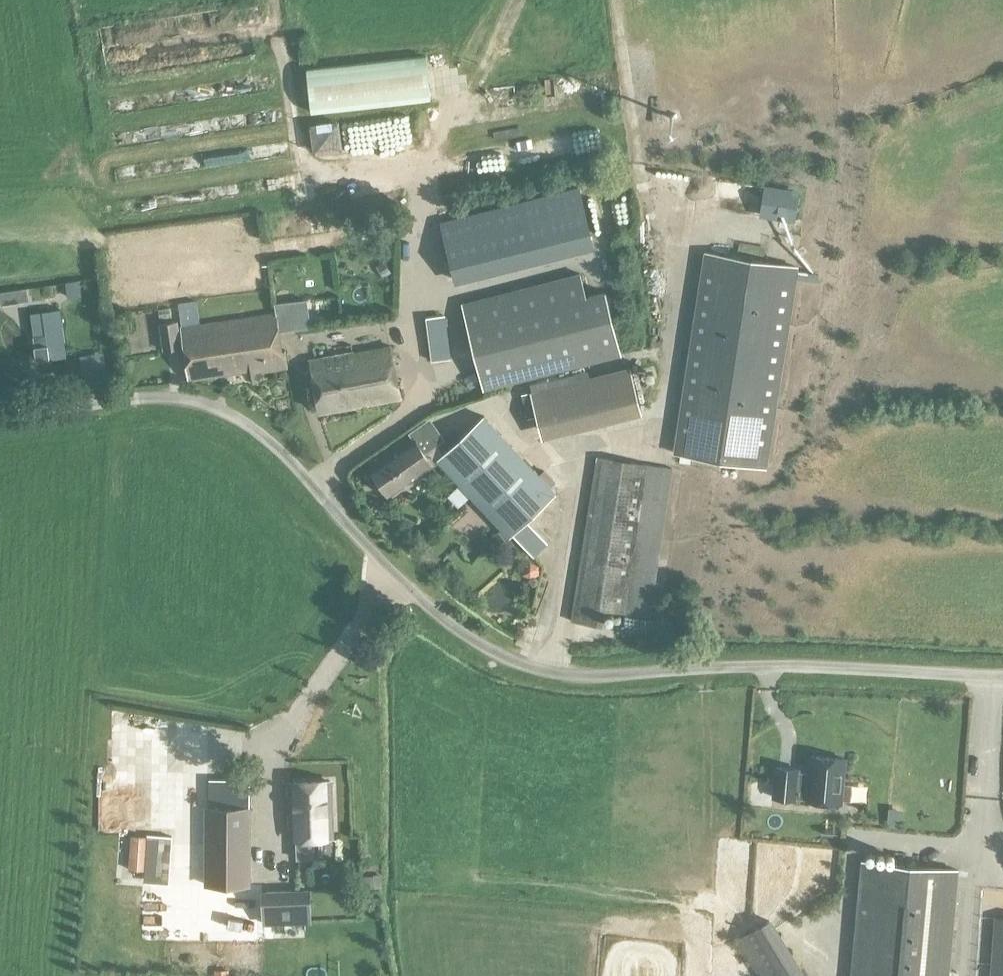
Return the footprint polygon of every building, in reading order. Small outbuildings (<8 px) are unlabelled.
[(297,82),(300,108),(400,95),(397,68),(380,70),(381,80),(344,85),(343,76),(297,82)] [(538,240),(527,200),(442,222),(452,262),(538,240)] [(765,466),(796,266),(705,252),(674,452),(765,466)] [(618,355),(602,292),(584,296),(579,274),(462,303),(484,388),(618,355)] [(79,279),(66,281),(67,286),(67,288),(69,297),(81,295),(80,289),(79,284),(79,279)] [(0,291),(0,298),(1,304),(11,303),(9,291),(9,290),(7,290),(0,291)] [(197,301),(178,303),(182,326),(189,378),(264,367),(265,369),(266,369),(288,366),(285,349),(282,350),(279,330),(277,313),(200,323),(197,301)] [(295,328),(291,302),(276,304),(277,313),(279,330),(295,328)] [(451,357),(446,315),(427,317),(432,360),(451,357)] [(46,334),(33,336),(37,359),(50,357),(50,359),(67,356),(62,318),(45,320),(46,334)] [(159,323),(163,350),(182,348),(178,320),(159,323)] [(345,354),(311,360),(321,413),(401,398),(391,346),(345,354)] [(532,433),(628,414),(619,367),(523,385),(532,433)] [(484,414),(444,453),(437,459),(439,461),(509,537),(511,535),(527,520),(556,492),(484,414)] [(400,448),(400,447),(371,468),(390,494),(419,473),(420,475),(439,461),(437,459),(444,453),(437,441),(417,455),(407,442),(400,448)] [(624,613),(647,463),(597,454),(573,620),(604,625),(606,610),(624,613)] [(551,507),(548,525),(558,527),(562,509),(551,507)] [(527,520),(511,535),(531,556),(547,541),(527,520)] [(467,560),(483,580),(504,564),(488,544),(467,560)] [(777,767),(774,797),(795,799),(796,796),(808,797),(808,800),(840,803),(845,758),(812,755),(810,774),(798,773),(798,769),(777,767)] [(332,837),(330,781),(290,782),(292,838),(297,838),(297,858),(314,857),(313,837),(332,837)] [(110,801),(109,820),(164,821),(164,802),(110,801)] [(207,807),(207,884),(248,884),(248,807),(231,807),(209,807),(207,807)] [(701,832),(699,900),(739,901),(742,834),(701,832)] [(147,836),(145,869),(169,871),(171,837),(147,836)] [(810,836),(765,836),(766,907),(811,907),(810,836)] [(959,870),(862,861),(852,975),(949,975),(959,870)] [(382,875),(363,876),(364,887),(382,887),(382,875)] [(310,921),(309,890),(263,892),(264,923),(310,921)] [(736,917),(716,917),(716,933),(735,934),(736,917)] [(991,975),(1002,975),(1002,918),(994,917),(991,975)] [(738,938),(762,975),(780,975),(798,965),(770,918),(738,938)] [(209,967),(210,975),(224,975),(223,965),(209,967)]
